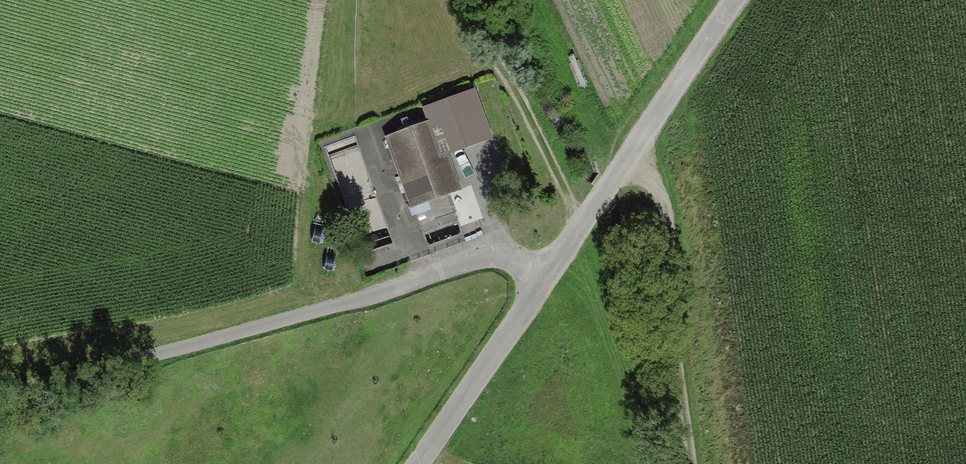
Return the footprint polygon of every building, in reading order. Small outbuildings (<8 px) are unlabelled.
[(495,103),(461,116),(491,198),(525,185),(495,103)] [(426,126),(380,142),(407,220),(453,204),(426,126)] [(394,247),(354,141),(323,153),(362,258),(394,247)]
